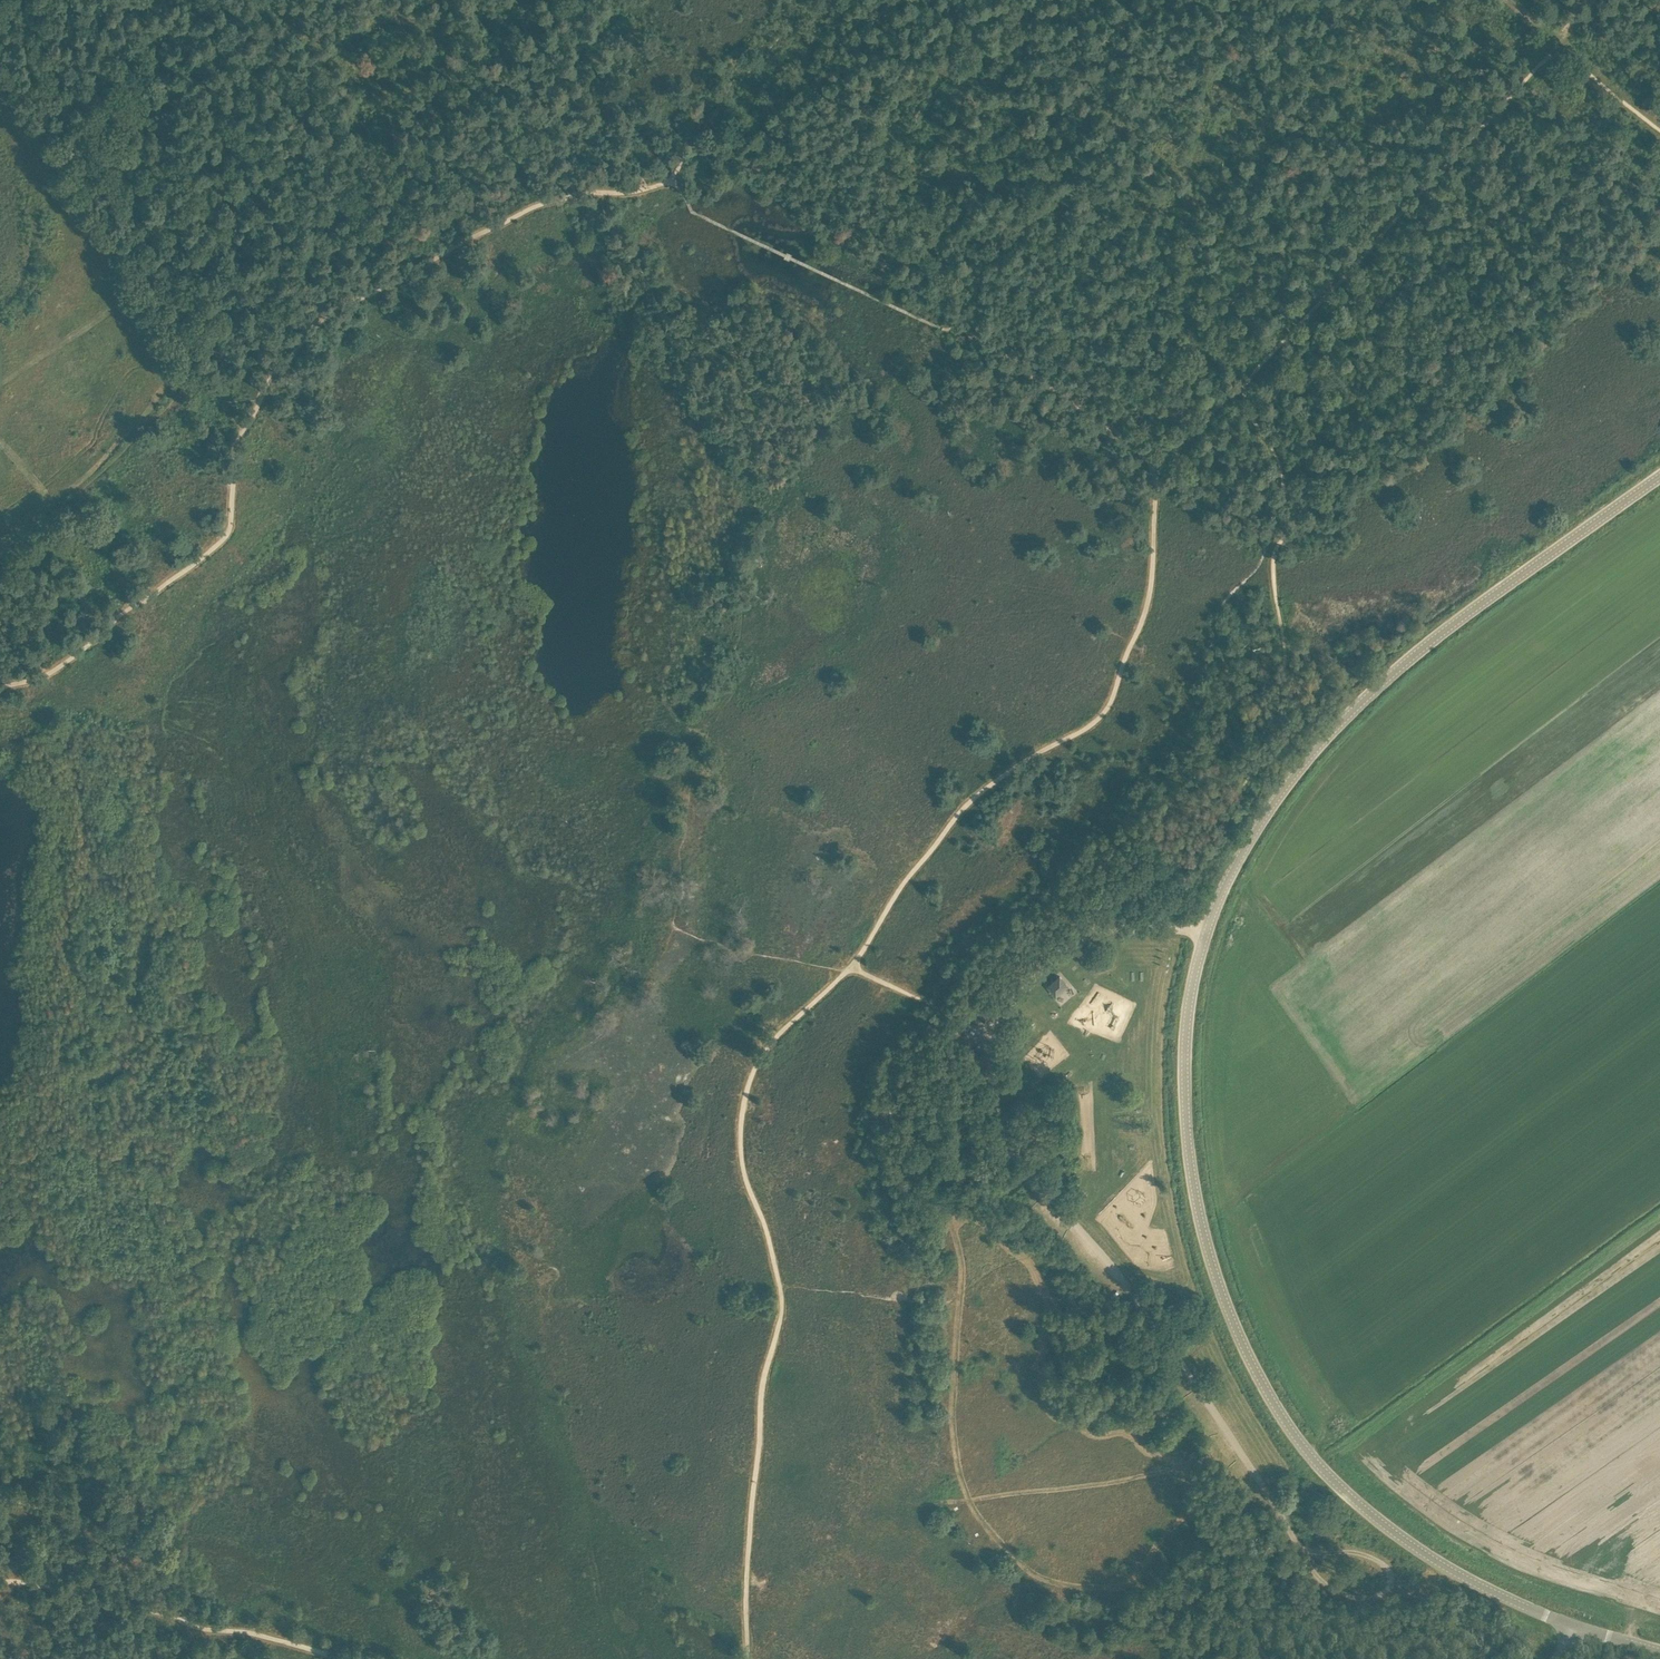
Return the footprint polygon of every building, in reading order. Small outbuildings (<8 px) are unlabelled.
[(1048,985),(1057,995),(1069,985),(1060,975),(1048,985)]
